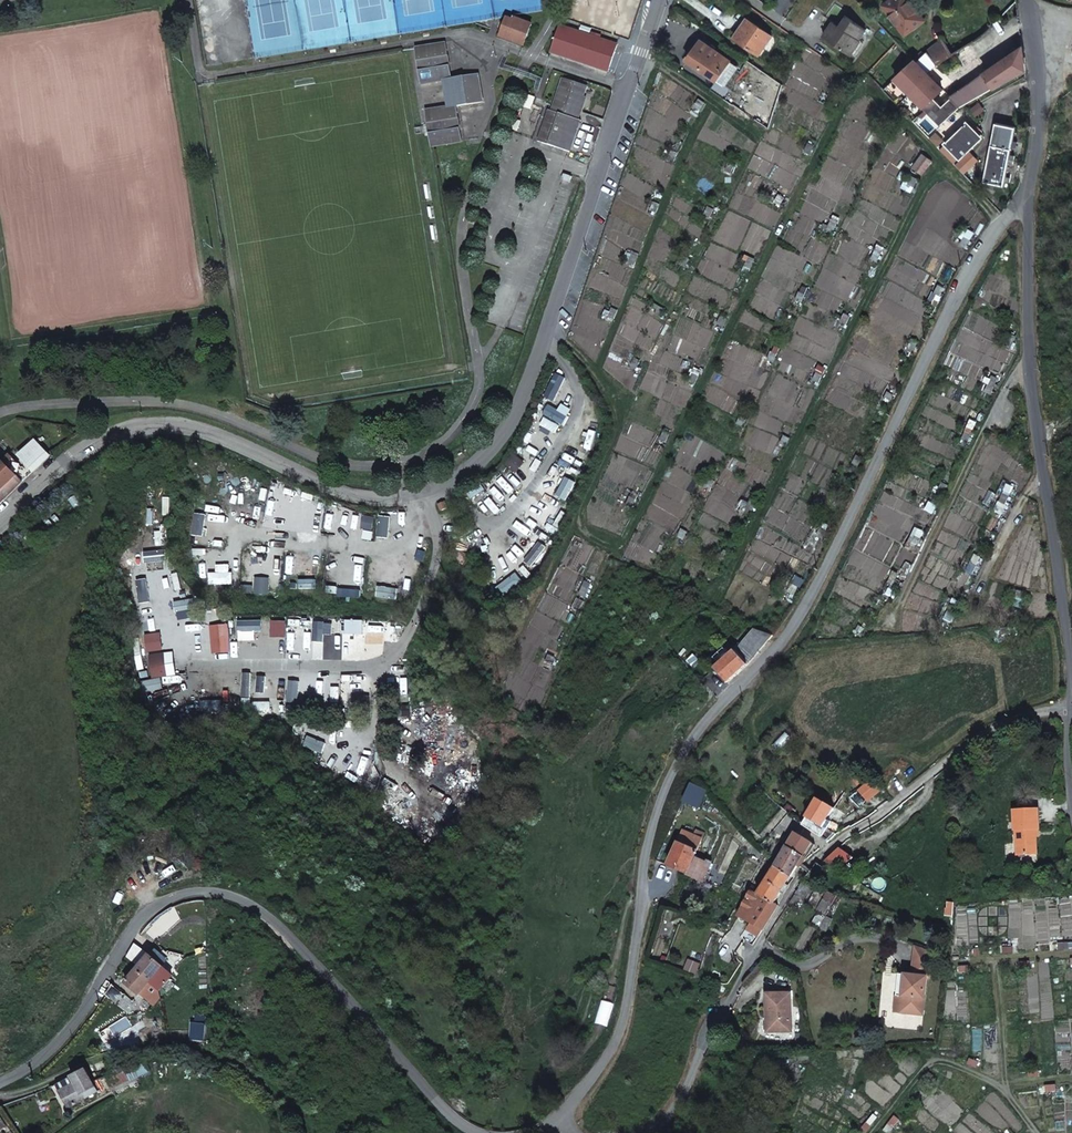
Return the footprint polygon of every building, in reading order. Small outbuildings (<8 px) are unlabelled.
[(884,5),(905,35),(926,22),(910,0),(891,0),(884,5)] [(832,26),(824,37),(850,56),(861,41),(859,40),(866,30),(846,16),(839,26),(836,29),(832,26)] [(507,19),(501,38),(507,40),(514,21),(507,19)] [(524,46),(532,25),(515,19),(514,21),(507,40),(524,46)] [(748,19),(735,38),(759,55),(772,36),(748,19)] [(552,53),(608,72),(613,58),(617,45),(560,26),(552,53)] [(927,52),(937,65),(952,56),(956,54),(944,40),(927,52)] [(701,41),(687,61),(716,81),(724,86),(737,67),(730,61),(701,41)] [(430,134),(432,146),(462,142),(456,106),(483,102),(479,75),(452,79),(446,43),(416,48),(418,61),(427,59),(429,70),(420,71),(422,84),(444,81),(448,107),(426,111),(428,123),(437,122),(439,133),(430,134)] [(895,79),(926,110),(941,126),(960,108),(1026,70),(1023,48),(948,94),(949,96),(940,105),(931,95),(940,87),(914,61),(895,79)] [(418,61),(420,71),(429,70),(427,59),(418,61)] [(578,112),(586,87),(563,79),(554,105),(578,112)] [(724,86),(716,81),(711,88),(724,98),(729,90),(724,86)] [(539,142),(570,152),(581,120),(576,118),(578,112),(554,105),(552,111),(550,110),(539,142)] [(428,123),(430,134),(439,133),(437,122),(428,123)] [(947,143),(960,158),(983,136),(979,132),(976,129),(974,131),(967,124),(947,143)] [(1003,187),(1015,128),(996,124),(984,183),(1003,187)] [(900,130),(893,125),(889,129),(896,135),(900,130)] [(922,175),(932,162),(923,154),(912,168),(922,175)] [(913,176),(908,184),(914,187),(918,179),(913,176)] [(779,195),(775,203),(780,206),(784,198),(779,195)] [(831,223),(827,231),(832,233),(836,225),(831,223)] [(964,237),(960,245),(965,248),(969,240),(964,237)] [(875,252),(871,260),(877,263),(881,255),(875,252)] [(748,259),(745,267),(750,270),(754,262),(748,259)] [(939,286),(935,294),(941,297),(945,289),(939,286)] [(799,292),(795,301),(801,303),(806,293),(799,292)] [(844,314),(841,323),(846,325),(850,318),(844,314)] [(721,316),(717,325),(723,327),(726,319),(721,316)] [(1010,335),(1007,343),(1012,345),(1016,337),(1010,335)] [(912,340),(908,348),(914,351),(918,343),(912,340)] [(771,352),(768,360),(773,363),(777,355),(771,352)] [(564,378),(554,373),(542,396),(553,401),(564,378)] [(693,374),(689,382),(695,384),(698,376),(693,374)] [(990,381),(986,389),(992,392),(996,383),(990,381)] [(888,392),(883,401),(889,403),(893,396),(888,392)] [(547,405),(542,414),(561,425),(566,416),(547,405)] [(741,416),(737,425),(744,428),(747,419),(741,416)] [(664,431),(660,439),(666,442),(669,434),(664,431)] [(966,432),(962,440),(967,443),(971,435),(966,432)] [(784,436),(780,444),(785,448),(790,438),(784,436)] [(34,472),(50,457),(34,441),(19,456),(34,472)] [(14,472),(6,463),(12,456),(7,451),(0,457),(0,485),(14,472)] [(857,456),(853,464),(859,467),(862,458),(857,456)] [(19,478),(14,472),(0,485),(0,495),(1,497),(19,478)] [(709,478),(705,486),(710,489),(715,481),(709,478)] [(942,483),(937,491),(944,494),(948,486),(942,483)] [(1004,494),(1000,502),(1005,505),(1009,497),(1004,494)] [(630,497),(626,505),(632,508),(636,499),(630,497)] [(751,500),(746,508),(752,511),(756,503),(751,500)] [(205,515),(192,513),(190,535),(202,537),(205,515)] [(561,514),(557,522),(562,525),(566,517),(561,514)] [(821,528),(817,536),(822,538),(826,531),(821,528)] [(682,529),(678,537),(683,540),(687,532),(682,529)] [(915,537),(911,545),(917,547),(921,539),(915,537)] [(725,550),(721,558),(726,561),(730,553),(725,550)] [(975,555),(971,563),(977,565),(980,557),(975,555)] [(232,572),(207,573),(207,585),(232,585),(232,572)] [(893,580),(889,588),(895,591),(899,583),(893,580)] [(792,584),(788,592),(793,595),(798,587),(792,584)] [(583,586),(579,594),(584,597),(588,589),(583,586)] [(523,594),(519,602),(524,605),(528,597),(523,594)] [(194,599),(172,601),(174,613),(177,613),(178,620),(192,618),(191,610),(195,610),(194,599)] [(228,624),(209,625),(211,654),(230,652),(228,624)] [(758,653),(773,636),(762,632),(749,646),(758,653)] [(748,665),(758,653),(749,646),(740,656),(748,665)] [(728,683),(748,665),(740,656),(736,651),(715,669),(728,683)] [(549,655),(545,663),(551,665),(554,657),(549,655)] [(326,743),(307,735),(303,746),(322,754),(326,743)] [(691,785),(684,800),(700,808),(707,792),(691,785)] [(802,825),(820,837),(825,829),(822,827),(834,808),(818,799),(807,818),(802,825)] [(1037,836),(1036,828),(1040,828),(1039,808),(1014,810),(1016,830),(1017,830),(1018,854),(1038,854),(1037,836)] [(684,831),(678,843),(697,851),(702,839),(684,831)] [(796,833),(788,847),(804,857),(812,842),(796,833)] [(678,843),(669,866),(687,873),(703,880),(711,863),(695,856),(697,851),(678,843)] [(788,847),(775,867),(790,877),(804,857),(788,847)] [(839,848),(825,861),(841,868),(853,858),(839,848)] [(775,867),(758,895),(774,904),(775,903),(790,877),(775,867)] [(818,888),(802,883),(793,897),(806,906),(818,888)] [(755,892),(752,891),(746,901),(749,903),(755,892)] [(759,936),(778,905),(775,903),(774,904),(758,895),(755,892),(749,903),(746,901),(738,916),(749,923),(750,920),(754,923),(749,930),(759,936)] [(826,892),(823,900),(833,906),(839,896),(826,892)] [(915,948),(912,976),(927,977),(927,978),(930,978),(932,954),(915,948)] [(153,951),(132,974),(145,986),(154,994),(176,972),(153,951)] [(203,977),(203,971),(194,973),(194,985),(203,983),(203,977)] [(145,986),(132,974),(120,987),(132,998),(136,995),(138,998),(143,993),(141,990),(145,986)] [(901,1012),(905,976),(899,975),(895,1011),(901,1012)] [(905,976),(901,1012),(923,1015),(927,978),(927,977),(912,976),(905,976)] [(119,996),(109,986),(104,996),(111,1004),(119,996)] [(767,993),(767,1016),(770,1015),(773,1015),(773,1019),(770,1022),(770,1031),(792,1030),(792,992),(767,993)] [(204,1019),(190,1021),(190,1034),(204,1033),(204,1019)] [(874,1060),(881,1065),(885,1060),(876,1055),(874,1060)] [(967,1064),(976,1068),(978,1063),(969,1059),(967,1064)] [(125,1082),(120,1072),(103,1083),(109,1092),(125,1082)] [(928,1073),(922,1081),(927,1084),(933,1076),(928,1073)] [(91,1090),(82,1074),(66,1084),(69,1088),(56,1097),(67,1112),(81,1102),(79,1099),(91,1090)] [(69,1088),(66,1084),(53,1092),(56,1097),(69,1088)] [(892,1127),(898,1120),(894,1116),(888,1124),(892,1127)] [(860,1130),(863,1132),(865,1132),(871,1127),(866,1123),(860,1130)]
